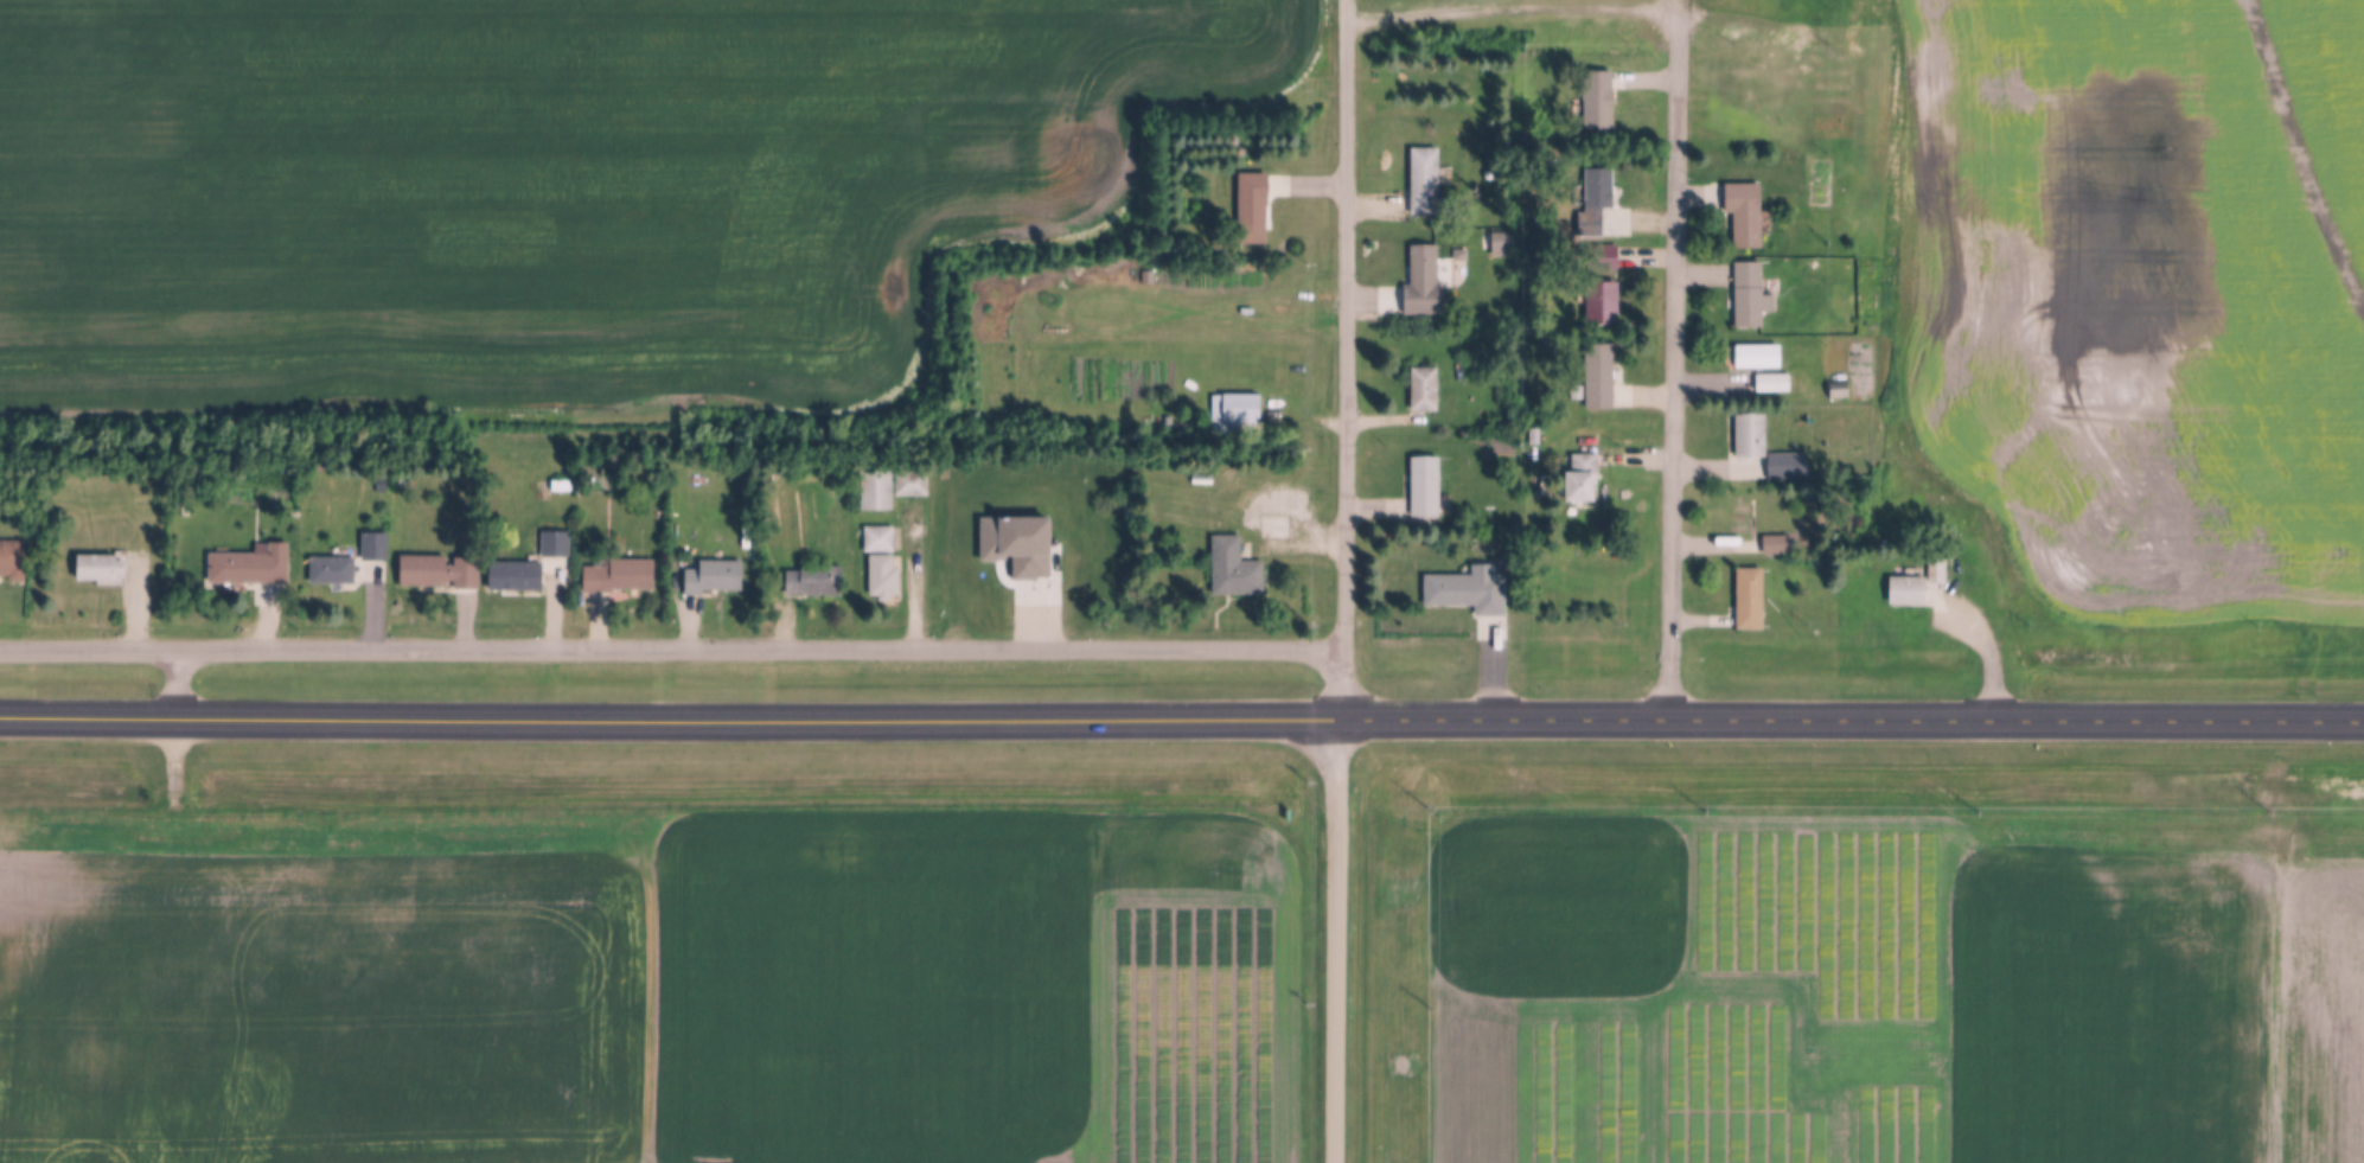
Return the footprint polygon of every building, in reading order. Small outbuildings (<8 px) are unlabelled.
[(1615,89),(1615,109),(1612,109),(1612,128),(1584,128),(1584,70),(1612,70),(1612,89),(1615,89)] [(1457,197),(1458,216),(1411,216),(1411,148),(1438,148),(1438,197),(1457,197)] [(1612,168),(1612,207),(1603,207),(1603,236),(1586,236),(1586,168),(1612,168)] [(1267,173),(1267,244),(1239,244),(1239,173),(1267,173)] [(1726,185),(1763,184),(1763,250),(1734,250),(1734,212),(1726,212),(1726,185)] [(1490,234),(1515,234),(1515,255),(1490,255),(1490,234)] [(1171,237),(1189,237),(1189,254),(1171,254),(1171,237)] [(1411,285),(1411,245),(1437,244),(1437,285),(1445,285),(1445,315),(1405,315),(1404,285),(1411,285)] [(1589,326),(1589,247),(1619,247),(1621,326),(1589,326)] [(1775,296),(1775,313),(1763,313),(1763,330),(1736,330),(1736,263),(1763,263),(1763,296),(1775,296)] [(1152,271),(1152,283),(1141,283),(1141,271),(1152,271)] [(1156,275),(1164,275),(1164,286),(1156,286),(1156,275)] [(1841,325),(1853,325),(1853,334),(1841,334),(1841,325)] [(1585,409),(1585,345),(1614,345),(1614,409),(1585,409)] [(1737,346),(1782,346),(1782,369),(1737,369),(1737,346)] [(1412,369),(1438,369),(1438,411),(1412,411),(1412,369)] [(1756,375),(1790,375),(1790,392),(1756,392),(1756,375)] [(1829,383),(1849,382),(1849,397),(1829,397),(1829,383)] [(1583,386),(1583,401),(1570,401),(1570,386),(1583,386)] [(1223,395),(1260,395),(1260,424),(1223,424),(1223,422),(1212,422),(1212,396),(1223,396),(1223,395)] [(1737,414),(1766,414),(1766,458),(1737,458),(1737,414)] [(1769,453),(1808,453),(1808,480),(1769,480),(1769,453)] [(1572,455),(1597,455),(1597,501),(1565,503),(1565,473),(1572,473),(1572,455)] [(1411,458),(1439,458),(1439,517),(1412,517),(1411,458)] [(893,471),(893,511),(861,511),(861,471),(893,471)] [(895,471),(927,471),(927,496),(895,496),(895,471)] [(1191,472),(1212,472),(1210,485),(1191,484),(1191,472)] [(1739,542),(1739,481),(1752,481),(1752,542),(1739,542)] [(864,526),(893,526),(893,552),(864,552),(864,526)] [(543,531),(568,531),(568,556),(543,556),(543,531)] [(360,533),(386,533),(388,561),(360,561),(360,533)] [(1241,535),(1241,561),(1264,561),(1264,594),(1214,594),(1213,535),(1241,535)] [(1763,536),(1789,536),(1789,554),(1763,554),(1763,536)] [(11,575),(0,575),(0,539),(25,539),(25,580),(11,580),(11,575)] [(210,552),(256,552),(256,543),(288,543),(288,583),(210,583),(210,552)] [(78,555),(117,555),(117,563),(126,563),(126,575),(117,575),(117,580),(78,580),(78,555)] [(455,558),(479,558),(479,588),(455,588),(455,581),(447,581),(447,587),(401,587),(401,556),(447,556),(447,565),(455,565),(455,558)] [(878,595),(869,595),(869,556),(893,556),(893,567),(899,567),(899,595),(889,595),(890,601),(878,601),(878,595)] [(309,557),(354,557),(354,583),(309,583),(309,557)] [(1928,558),(1945,558),(1945,583),(1929,583),(1928,558)] [(584,567),(612,565),(612,560),(653,560),(654,587),(612,588),(612,592),(584,592),(584,567)] [(1956,560),(1956,576),(1948,576),(1948,560),(1956,560)] [(684,569),(701,569),(701,561),(741,561),(742,590),(701,590),(701,595),(684,595),(684,569)] [(488,562),(542,562),(542,589),(488,589),(488,562)] [(786,571),(800,571),(800,567),(842,565),(842,596),(786,596),(786,571)] [(1472,565),(1495,565),(1495,575),(1506,575),(1506,616),(1476,616),(1476,606),(1425,606),(1425,576),(1472,575),(1472,565)] [(1738,569),(1764,568),(1764,630),(1738,630),(1738,569)] [(1891,577),(1927,577),(1927,603),(1891,603),(1891,577)]
